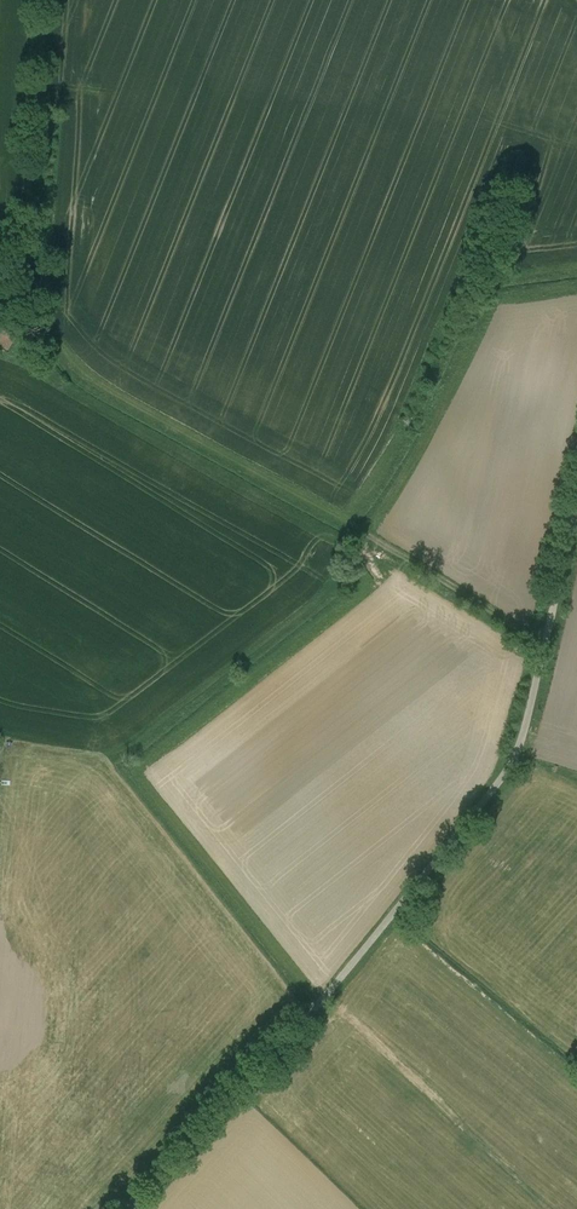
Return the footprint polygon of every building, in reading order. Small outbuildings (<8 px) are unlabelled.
[(10,320),(4,316),(1,321),(7,325),(10,320)] [(1,321),(0,322),(0,344),(8,349),(19,333),(7,325),(1,321)]
